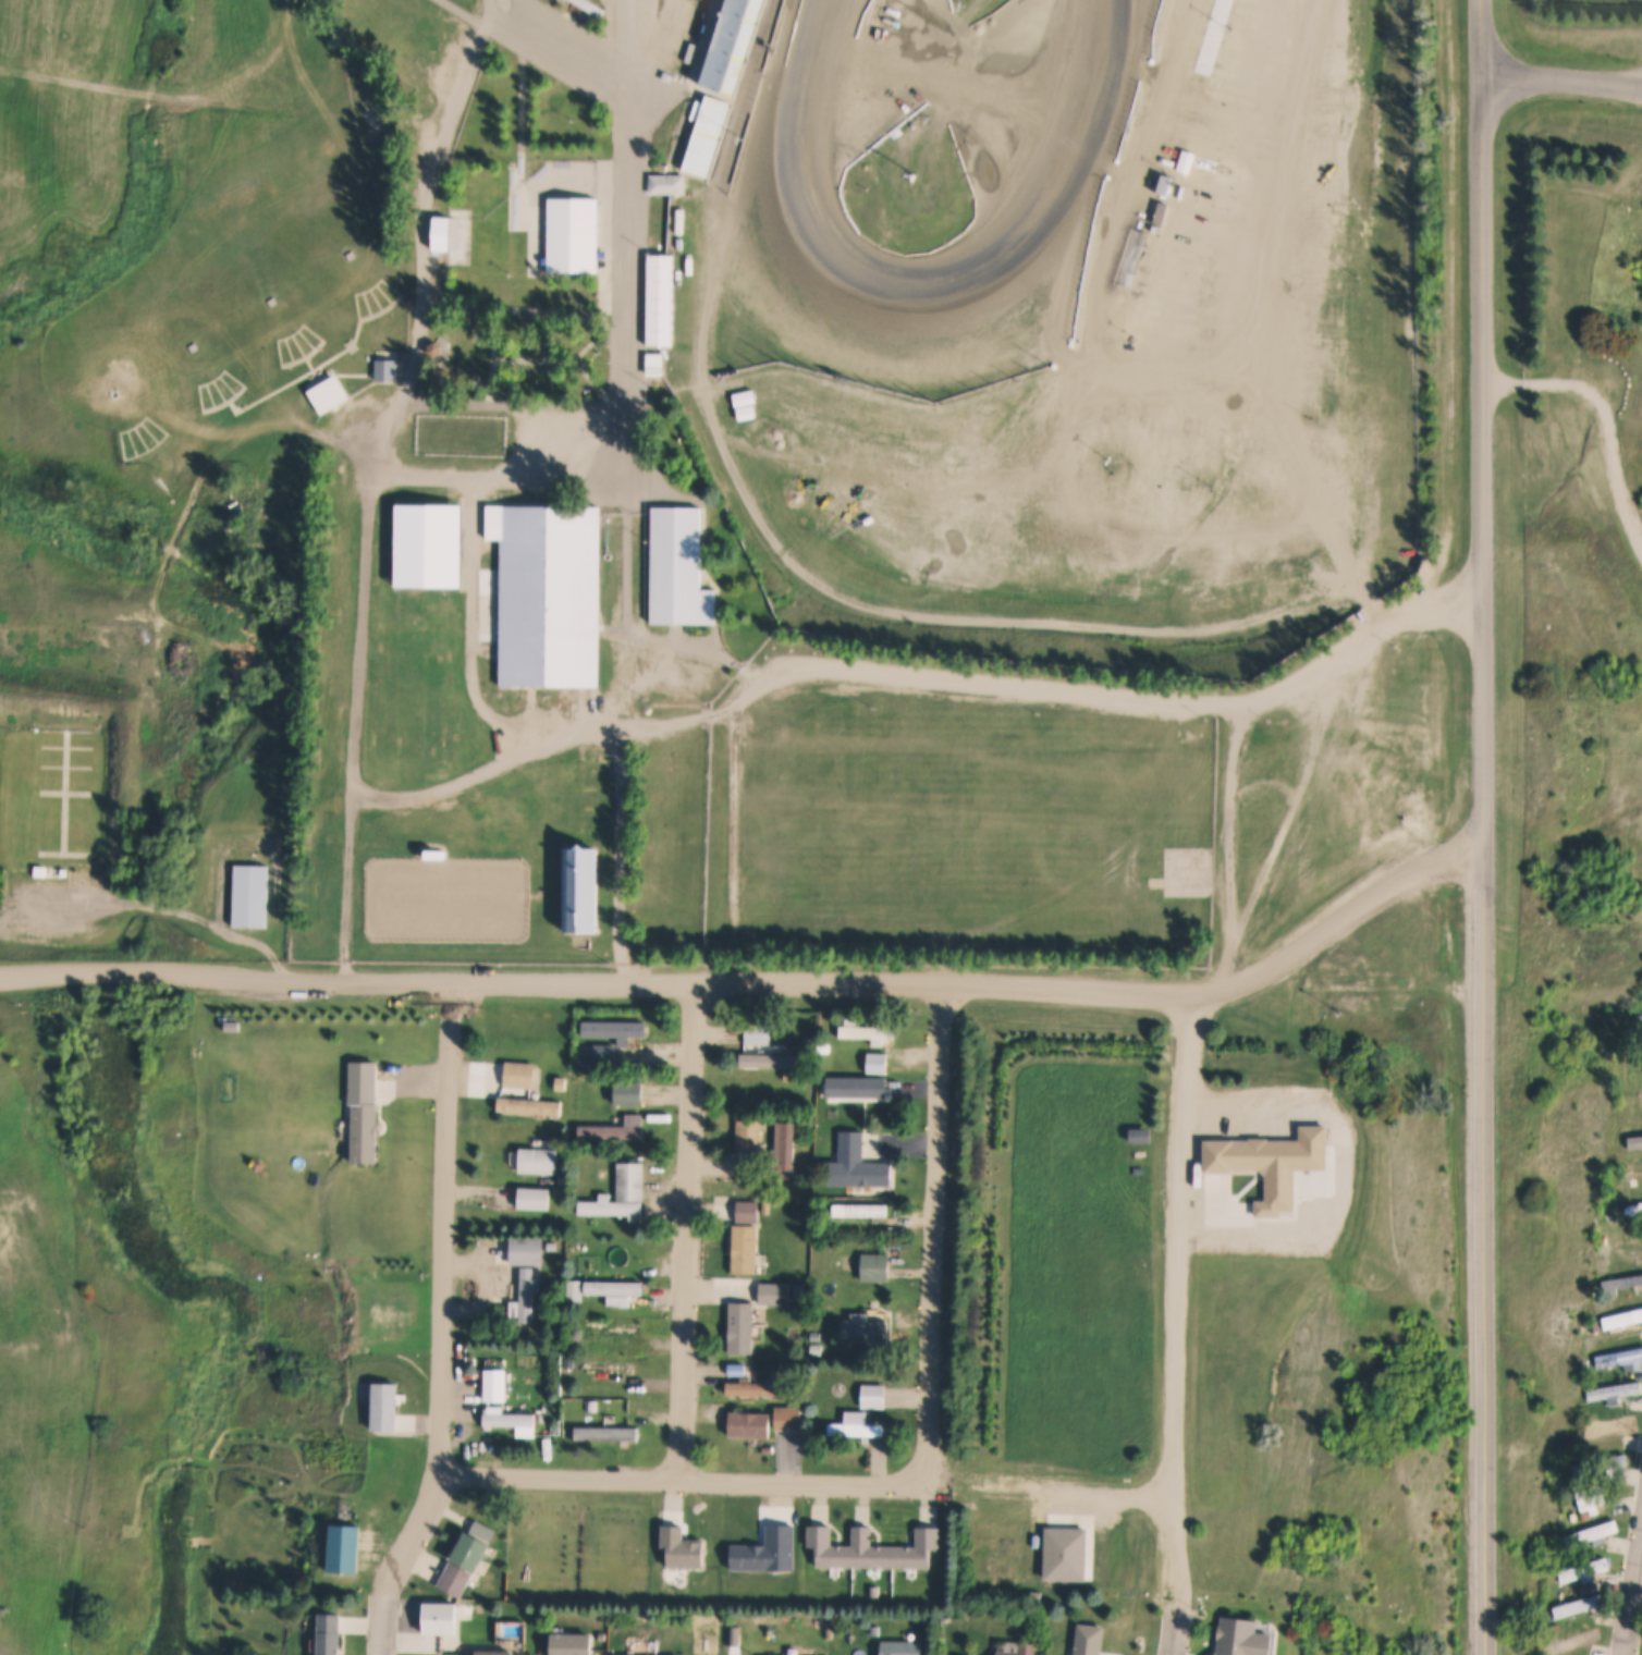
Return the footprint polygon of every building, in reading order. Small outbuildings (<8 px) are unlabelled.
[(571,2),(567,0),(589,0),(604,10),(598,20),(578,7),(572,16),(565,12),(571,2)] [(702,85),(729,0),(758,0),(728,94),(702,85)] [(682,170),(707,95),(725,101),(701,176),(682,170)] [(649,175),(684,176),(683,196),(648,195),(649,175)] [(1167,176),(1156,175),(1155,194),(1166,194),(1167,176)] [(549,198),(599,199),(597,272),(547,271),(549,198)] [(433,217),(451,218),(450,250),(432,250),(433,217)] [(343,255),(350,252),(353,257),(347,261),(343,255)] [(648,256),(673,256),(671,346),(646,345),(648,256)] [(266,301),(271,297),(275,303),(269,307),(266,301)] [(426,345),(434,342),(441,346),(440,354),(431,357),(426,353),(426,345)] [(187,346),(194,343),(197,348),(191,353),(187,346)] [(646,353),(663,354),(662,376),(646,376),(646,353)] [(375,359),(395,359),(395,381),(375,381),(375,359)] [(307,391),(335,375),(350,399),(321,415),(307,391)] [(108,395),(117,390),(121,396),(111,402),(108,395)] [(499,686),(501,540),(486,540),(486,505),(599,506),(598,687),(499,686)] [(652,506),(701,507),(701,589),(714,590),(714,625),(651,625),(652,506)] [(409,837),(426,837),(426,850),(409,850),(409,837)] [(566,848),(599,849),(599,933),(565,933),(566,848)] [(234,865),(267,866),(265,929),(232,928),(234,865)] [(33,866),(61,867),(60,879),(33,878),(33,866)] [(838,1027),(843,1027),(843,1018),(857,1018),(857,1027),(894,1027),(894,1038),(882,1038),(882,1045),(870,1045),(870,1038),(838,1038),(838,1027)] [(645,1022),(645,1037),(627,1037),(627,1045),(615,1045),(616,1037),(581,1037),(581,1022),(645,1022)] [(768,1023),(768,1044),(743,1044),(743,1023),(768,1023)] [(816,1043),(828,1043),(828,1052),(816,1052),(816,1043)] [(592,1045),(613,1045),(613,1066),(592,1066),(592,1045)] [(772,1054),(797,1054),(797,1066),(792,1066),(792,1076),(783,1075),(783,1066),(744,1066),(744,1054),(761,1054),(762,1047),(772,1047),(772,1054)] [(865,1053),(885,1053),(884,1074),(865,1074),(865,1053)] [(577,1059),(590,1059),(590,1070),(577,1070),(577,1059)] [(352,1103),(347,1103),(348,1061),(376,1062),(375,1103),(377,1103),(375,1164),(350,1163),(352,1103)] [(504,1062),(534,1064),(531,1090),(502,1087),(504,1062)] [(1632,1064),(1641,1062),(1641,1075),(1633,1077),(1632,1064)] [(1620,1068),(1630,1067),(1631,1075),(1621,1076),(1620,1068)] [(575,1072),(584,1072),(584,1081),(575,1081),(575,1072)] [(555,1077),(565,1078),(564,1091),(554,1090),(555,1077)] [(859,1077),(885,1077),(884,1098),(859,1098),(859,1077)] [(614,1082),(642,1082),(642,1104),(614,1104),(614,1082)] [(538,1100),(560,1102),(559,1116),(497,1111),(498,1098),(530,1100),(531,1093),(538,1093),(538,1100)] [(578,1126),(624,1126),(624,1114),(641,1114),(641,1139),(578,1139),(578,1126)] [(801,1116),(811,1116),(811,1125),(801,1125),(801,1116)] [(736,1119),(761,1120),(760,1149),(735,1148),(736,1119)] [(775,1121),(793,1123),(792,1177),(774,1176),(775,1121)] [(891,1163),(891,1186),(825,1186),(825,1162),(837,1162),(838,1130),(862,1131),(861,1163),(891,1163)] [(520,1149),(557,1150),(556,1175),(519,1174),(520,1149)] [(599,1202),(599,1193),(610,1193),(610,1202),(616,1202),(617,1163),(644,1163),(642,1217),(637,1217),(637,1223),(628,1223),(628,1216),(579,1215),(579,1201),(599,1202)] [(1621,1168),(1641,1167),(1641,1180),(1621,1180),(1621,1168)] [(519,1187),(550,1188),(550,1210),(518,1210),(519,1187)] [(736,1201),(758,1202),(757,1224),(736,1223),(736,1201)] [(871,1222),(871,1216),(833,1216),(833,1205),(887,1205),(887,1216),(881,1216),(881,1222),(871,1222)] [(733,1226),(756,1226),(755,1274),(732,1274),(733,1226)] [(510,1236),(542,1237),(542,1265),(508,1264),(510,1236)] [(547,1242),(554,1242),(554,1251),(546,1251),(547,1242)] [(861,1254),(887,1254),(887,1283),(861,1282),(861,1254)] [(510,1302),(519,1302),(520,1267),(532,1267),(532,1278),(538,1278),(538,1291),(532,1291),(531,1324),(519,1323),(519,1316),(508,1316),(510,1302)] [(1605,1278),(1641,1273),(1641,1285),(1607,1290),(1605,1278)] [(567,1280),(581,1280),(581,1302),(566,1302),(567,1280)] [(586,1282),(642,1283),(642,1297),(629,1297),(629,1309),(606,1308),(608,1296),(585,1295),(586,1282)] [(758,1285),(788,1285),(788,1305),(758,1305),(758,1285)] [(727,1354),(727,1303),(751,1303),(751,1354),(727,1354)] [(1601,1316),(1641,1307),(1641,1322),(1617,1328),(1618,1334),(1605,1337),(1601,1316)] [(849,1321),(849,1313),(868,1313),(868,1321),(887,1321),(887,1346),(841,1345),(841,1321),(849,1321)] [(587,1322),(641,1324),(640,1336),(587,1335),(587,1322)] [(808,1333),(818,1333),(818,1343),(808,1343),(808,1333)] [(808,1345),(820,1345),(820,1357),(808,1357),(808,1345)] [(1594,1357),(1641,1348),(1641,1362),(1596,1371),(1594,1357)] [(617,1375),(617,1383),(602,1382),(603,1374),(587,1374),(587,1362),(626,1363),(626,1375),(617,1375)] [(483,1370),(506,1371),(505,1403),(482,1402),(483,1370)] [(749,1384),(780,1385),(780,1397),(726,1395),(726,1383),(738,1384),(738,1378),(749,1378),(749,1384)] [(1586,1390),(1641,1380),(1641,1394),(1589,1403),(1586,1390)] [(861,1386),(883,1386),(883,1409),(861,1409),(861,1386)] [(584,1401),(596,1401),(596,1412),(584,1412),(584,1401)] [(485,1414),(487,1414),(487,1408),(502,1408),(502,1415),(535,1417),(534,1438),(516,1437),(516,1427),(483,1426),(485,1414)] [(773,1408),(799,1409),(799,1432),(773,1431),(773,1408)] [(727,1413),(768,1414),(768,1438),(726,1437),(727,1413)] [(865,1424),(883,1424),(883,1437),(828,1437),(828,1424),(844,1424),(844,1413),(865,1413),(865,1424)] [(575,1427),(637,1430),(637,1443),(574,1441),(575,1427)] [(1572,1466),(1628,1456),(1630,1469),(1574,1479),(1572,1466)] [(1576,1494),(1621,1480),(1628,1498),(1582,1512),(1576,1494)] [(453,1561),(475,1520),(495,1531),(489,1543),(493,1545),(478,1574),(453,1561)] [(1563,1537),(1618,1521),(1621,1533),(1567,1549),(1563,1537)] [(330,1573),(333,1524),(363,1527),(359,1574),(330,1573)] [(830,1545),(851,1545),(851,1527),(871,1528),(870,1546),(915,1547),(916,1528),(940,1529),(940,1550),(931,1550),(931,1570),(892,1570),(850,1569),(817,1568),(817,1547),(808,1547),(808,1525),(830,1527),(830,1545)] [(1582,1579),(1563,1585),(1558,1572),(1608,1558),(1612,1570),(1597,1574),(1600,1580),(1584,1584),(1582,1579)] [(450,1562),(474,1576),(462,1598),(438,1585),(450,1562)] [(868,1586),(877,1586),(877,1597),(868,1597),(868,1586)] [(1552,1608),(1605,1593),(1608,1605),(1555,1620),(1552,1608)] [(439,1646),(439,1633),(425,1633),(426,1599),(458,1599),(458,1634),(456,1634),(456,1646),(439,1646)] [(936,1611),(945,1608),(948,1620),(940,1622),(936,1611)] [(342,1615),(340,1654),(318,1654),(319,1614),(342,1615)] [(1280,1632),(1279,1654),(1249,1654),(1218,1654),(1218,1648),(1221,1648),(1222,1638),(1220,1638),(1221,1623),(1223,1623),(1224,1615),(1263,1619),(1262,1630),(1280,1632)] [(1103,1627),(1100,1654),(1074,1654),(1077,1623),(1103,1627)] [(869,1627),(878,1627),(878,1635),(869,1635),(869,1627)] [(1574,1650),(1577,1654),(1562,1654),(1561,1654),(1558,1654),(1550,1654),(1546,1646),(1602,1627),(1606,1639),(1574,1650)] [(592,1634),(592,1654),(550,1654),(551,1633),(592,1634)] [(921,1642),(921,1654),(881,1654),(881,1642),(921,1642)] [(1036,1643),(1036,1654),(995,1654),(995,1653),(1019,1654),(1019,1643),(1036,1643)]
